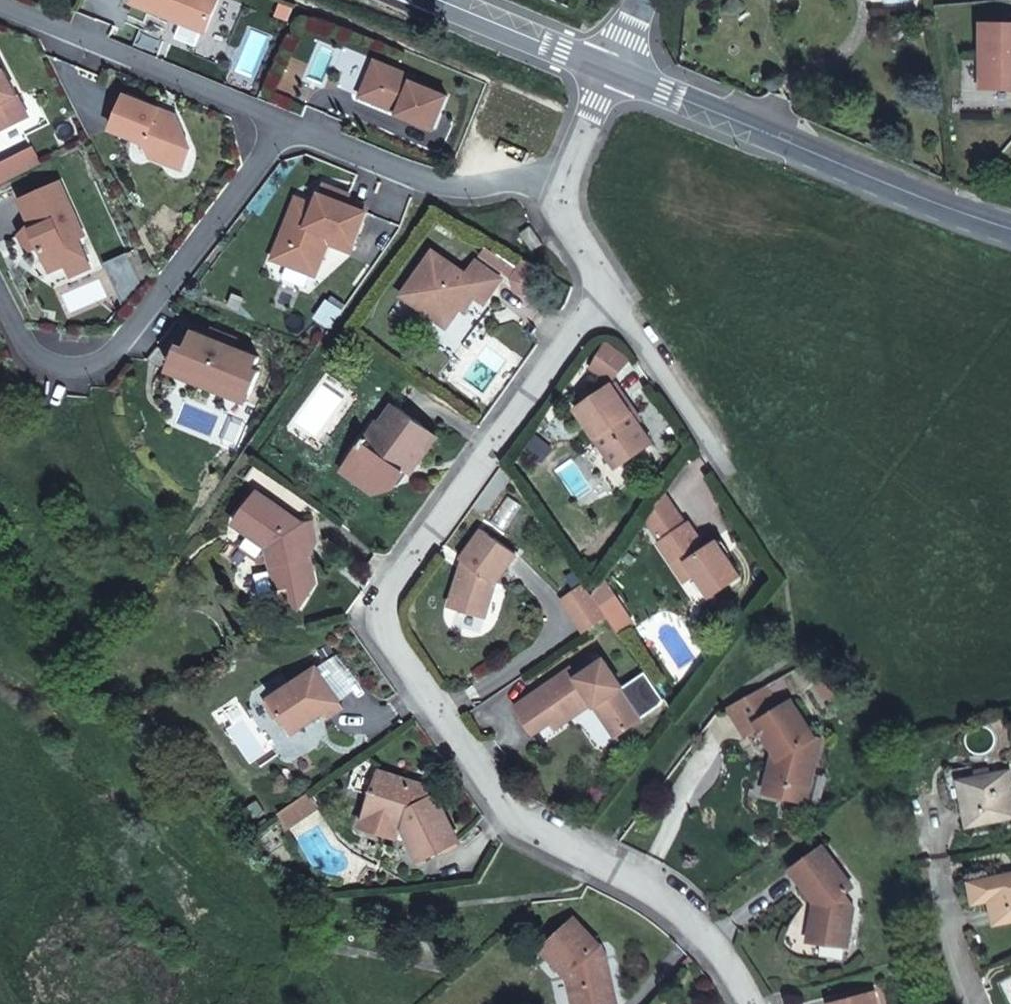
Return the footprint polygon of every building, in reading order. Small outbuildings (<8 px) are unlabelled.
[(135,3),(172,18),(174,12),(178,13),(181,22),(207,33),(221,0),(136,0),(135,3)] [(172,18),(181,22),(178,13),(174,12),(172,18)] [(982,22),(981,87),(1010,88),(1010,22),(982,22)] [(0,132),(30,117),(0,57),(0,131),(0,132)] [(377,61),(361,98),(384,108),(391,105),(400,110),(398,114),(397,116),(434,131),(448,97),(414,82),(416,78),(377,61)] [(160,110),(127,96),(113,129),(146,143),(152,157),(168,163),(170,158),(192,149),(179,121),(159,112),(160,110)] [(391,105),(384,108),(398,114),(400,110),(391,105)] [(184,169),(192,149),(170,158),(168,163),(184,169)] [(62,181),(22,199),(35,229),(25,232),(32,250),(42,245),(50,264),(53,263),(62,267),(67,264),(87,256),(80,239),(86,236),(62,181)] [(286,263),(316,275),(328,243),(351,252),(367,213),(346,204),(350,195),(325,185),(317,206),(315,211),(296,203),(287,226),(294,242),(286,263)] [(298,198),(296,203),(315,211),(317,206),(298,198)] [(274,258),(286,263),(294,242),(287,226),(274,258)] [(489,264),(496,254),(486,246),(479,256),(489,264)] [(434,252),(403,294),(446,324),(470,292),(483,302),(500,279),(476,262),(466,276),(434,252)] [(489,264),(510,278),(518,268),(496,254),(489,264)] [(92,267),(87,256),(67,264),(72,275),(92,267)] [(510,278),(517,297),(532,295),(531,285),(542,269),(525,259),(518,268),(510,278)] [(210,336),(196,330),(188,347),(177,373),(227,393),(230,386),(250,394),(260,371),(254,369),(259,358),(234,347),(238,338),(217,330),(214,337),(210,336)] [(603,342),(592,362),(609,378),(626,358),(603,342)] [(177,373),(188,347),(181,344),(170,370),(177,373)] [(615,378),(610,382),(635,419),(640,416),(615,378)] [(649,441),(635,419),(610,382),(574,407),(614,465),(649,441)] [(247,402),(250,394),(230,386),(227,393),(247,402)] [(420,456),(435,434),(394,404),(381,422),(380,421),(368,436),(366,436),(359,446),(360,448),(353,459),(363,466),(355,479),(374,492),(392,488),(413,461),(420,456)] [(363,466),(353,459),(344,472),(355,479),(363,466)] [(317,592),(310,560),(304,560),(302,548),(317,545),(313,526),(301,527),(258,497),(235,529),(268,552),(278,598),(302,614),(317,592)] [(678,546),(695,571),(711,594),(741,573),(725,550),(718,540),(716,536),(703,544),(685,519),(654,539),(666,555),(678,546)] [(458,571),(450,595),(462,599),(459,609),(482,617),(495,582),(515,554),(481,529),(460,560),(464,563),(458,571)] [(724,536),(718,540),(725,550),(731,546),(724,536)] [(304,560),(310,560),(317,545),(302,548),(304,560)] [(683,579),(695,571),(678,546),(666,555),(683,579)] [(583,632),(606,617),(590,593),(585,586),(562,602),(583,632)] [(462,599),(450,595),(446,605),(459,609),(462,599)] [(606,617),(617,633),(632,623),(621,606),(606,617)] [(591,698),(594,703),(616,736),(642,719),(603,659),(598,663),(591,655),(583,661),(589,668),(577,677),(571,669),(515,706),(533,732),(552,720),(586,697),(591,698)] [(583,661),(571,669),(577,677),(589,668),(583,661)] [(313,667),(267,699),(291,734),(322,712),(326,717),(341,707),(313,667)] [(754,720),(777,708),(774,703),(790,695),(781,679),(727,709),(744,735),(757,726),(754,720)] [(557,729),(594,703),(591,698),(586,697),(552,720),(557,729)] [(261,702),(286,737),(291,734),(267,699),(261,702)] [(757,726),(771,752),(776,760),(774,768),(767,765),(758,790),(798,803),(819,742),(811,739),(790,701),(777,708),(754,720),(757,726)] [(776,760),(771,752),(767,765),(774,768),(776,760)] [(960,780),(969,826),(1010,817),(1010,784),(1008,771),(960,780)] [(375,774),(362,815),(398,825),(403,827),(402,832),(419,861),(458,839),(433,794),(428,797),(423,788),(412,795),(406,783),(375,774)] [(304,816),(318,806),(309,792),(294,803),(304,816)] [(294,803),(278,815),(288,828),(304,816),(294,803)] [(393,841),(398,825),(362,815),(358,830),(393,841)] [(787,872),(811,903),(812,905),(819,905),(818,916),(811,922),(809,945),(848,947),(850,909),(839,895),(849,888),(819,848),(787,872)] [(994,923),(1010,920),(1010,873),(986,878),(985,872),(967,875),(972,902),(990,899),(994,923)] [(818,916),(819,905),(812,905),(811,922),(818,916)] [(573,1002),(585,999),(590,1003),(607,1003),(613,1002),(602,958),(593,949),(596,945),(570,918),(538,949),(567,980),(573,1002)] [(686,966),(693,960),(688,954),(681,961),(686,966)] [(832,1003),(877,1003),(874,992),(832,1003)]
